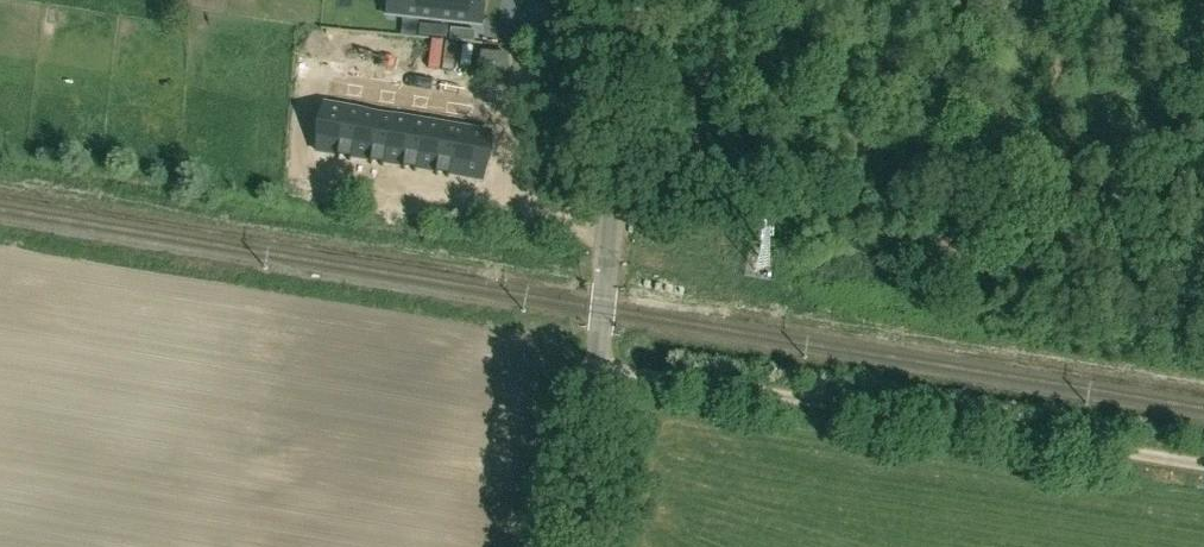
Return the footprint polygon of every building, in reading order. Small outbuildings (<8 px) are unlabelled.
[(387,6),(438,11),(437,21),(481,26),(483,0),(388,0),(387,6)] [(451,30),(450,40),(473,42),(474,32),(451,30)] [(411,41),(409,70),(466,74),(468,45),(411,41)] [(481,54),(479,76),(505,78),(507,56),(481,54)] [(354,99),(352,108),(365,111),(367,102),(354,99)] [(387,105),(385,114),(398,116),(400,107),(387,105)] [(419,111),(418,120),(431,122),(432,113),(419,111)] [(330,114),(322,161),(356,167),(364,120),(330,114)] [(452,116),(451,125),(464,127),(465,118),(452,116)] [(465,118),(464,127),(477,130),(478,121),(465,118)] [(364,120),(356,167),(389,172),(397,125),(364,120)] [(397,125),(389,172),(421,178),(429,131),(397,125)] [(429,131),(421,178),(454,183),(462,136),(429,131)] [(462,136),(454,183),(488,189),(496,142),(462,136)]
